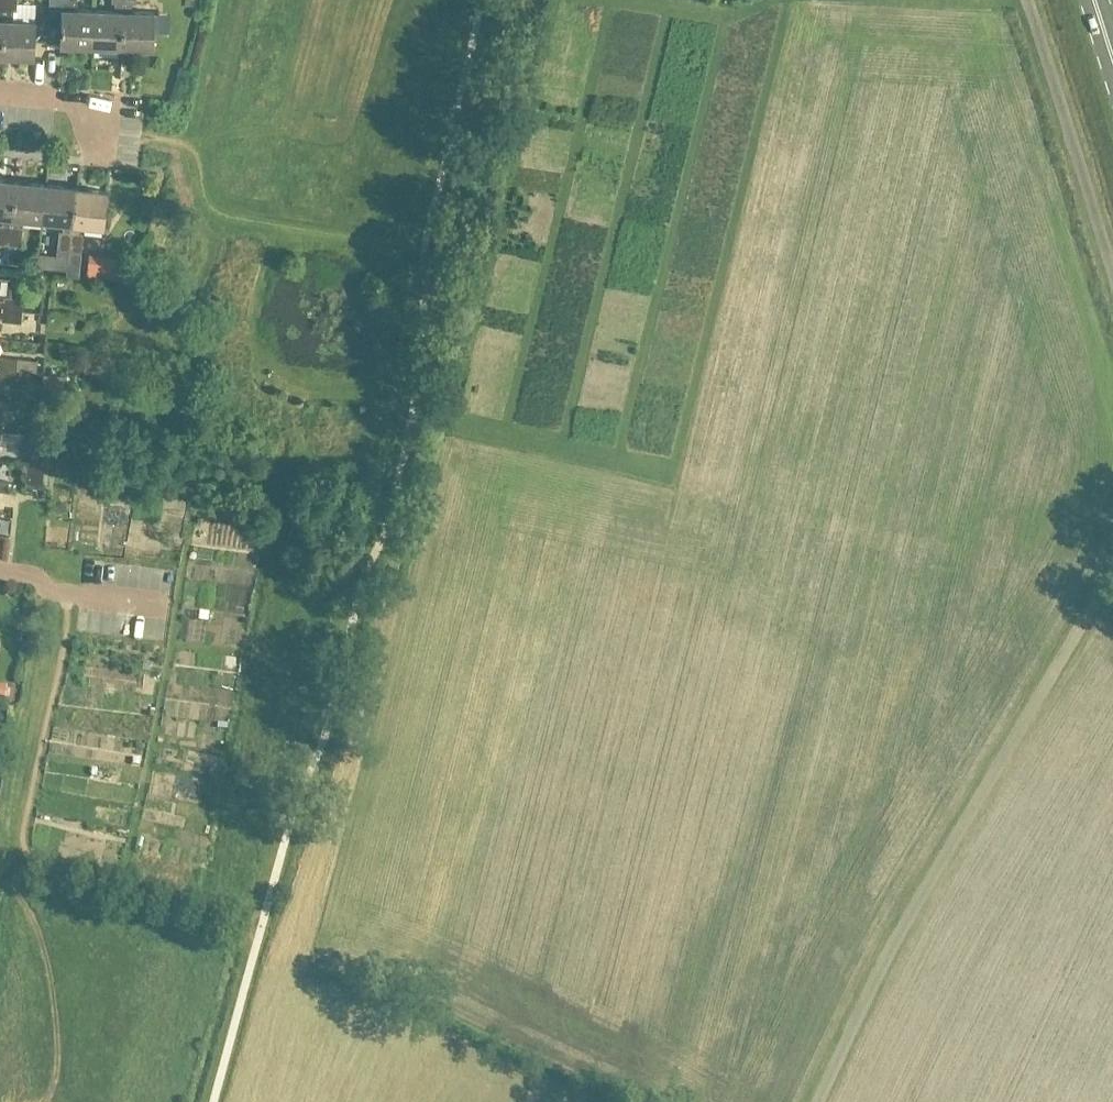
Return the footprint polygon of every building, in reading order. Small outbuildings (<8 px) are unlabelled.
[(3,56),(33,57),(35,22),(12,22),(12,12),(16,12),(16,0),(4,0),(3,56)] [(48,27),(61,28),(60,45),(91,47),(92,12),(77,11),(77,0),(76,0),(49,0),(48,27)] [(91,47),(122,48),(124,0),(111,0),(111,3),(115,3),(114,12),(92,12),(91,47)] [(122,48),(153,49),(154,14),(131,13),(132,4),(135,4),(135,0),(124,0),(122,48)] [(0,181),(0,216),(3,217),(2,226),(0,226),(0,245),(8,246),(15,183),(0,181)] [(20,218),(42,221),(45,186),(15,183),(8,246),(20,248),(22,228),(19,228),(20,218)] [(76,189),(45,186),(42,221),(63,223),(62,232),(59,232),(57,251),(69,253),(76,189)] [(107,193),(76,189),(69,253),(81,254),(83,235),(79,234),(80,225),(103,227),(107,193)] [(80,267),(126,274),(129,254),(83,247),(80,267)] [(22,312),(23,300),(4,298),(3,301),(0,301),(0,309),(22,312)] [(22,312),(0,309),(0,318),(2,318),(1,322),(21,324),(22,312)] [(16,372),(17,360),(0,358),(0,370),(16,372)] [(0,370),(0,383),(14,384),(16,372),(0,370)] [(0,437),(0,444),(7,445),(7,449),(29,451),(29,447),(45,449),(47,437),(1,432),(0,437)]
